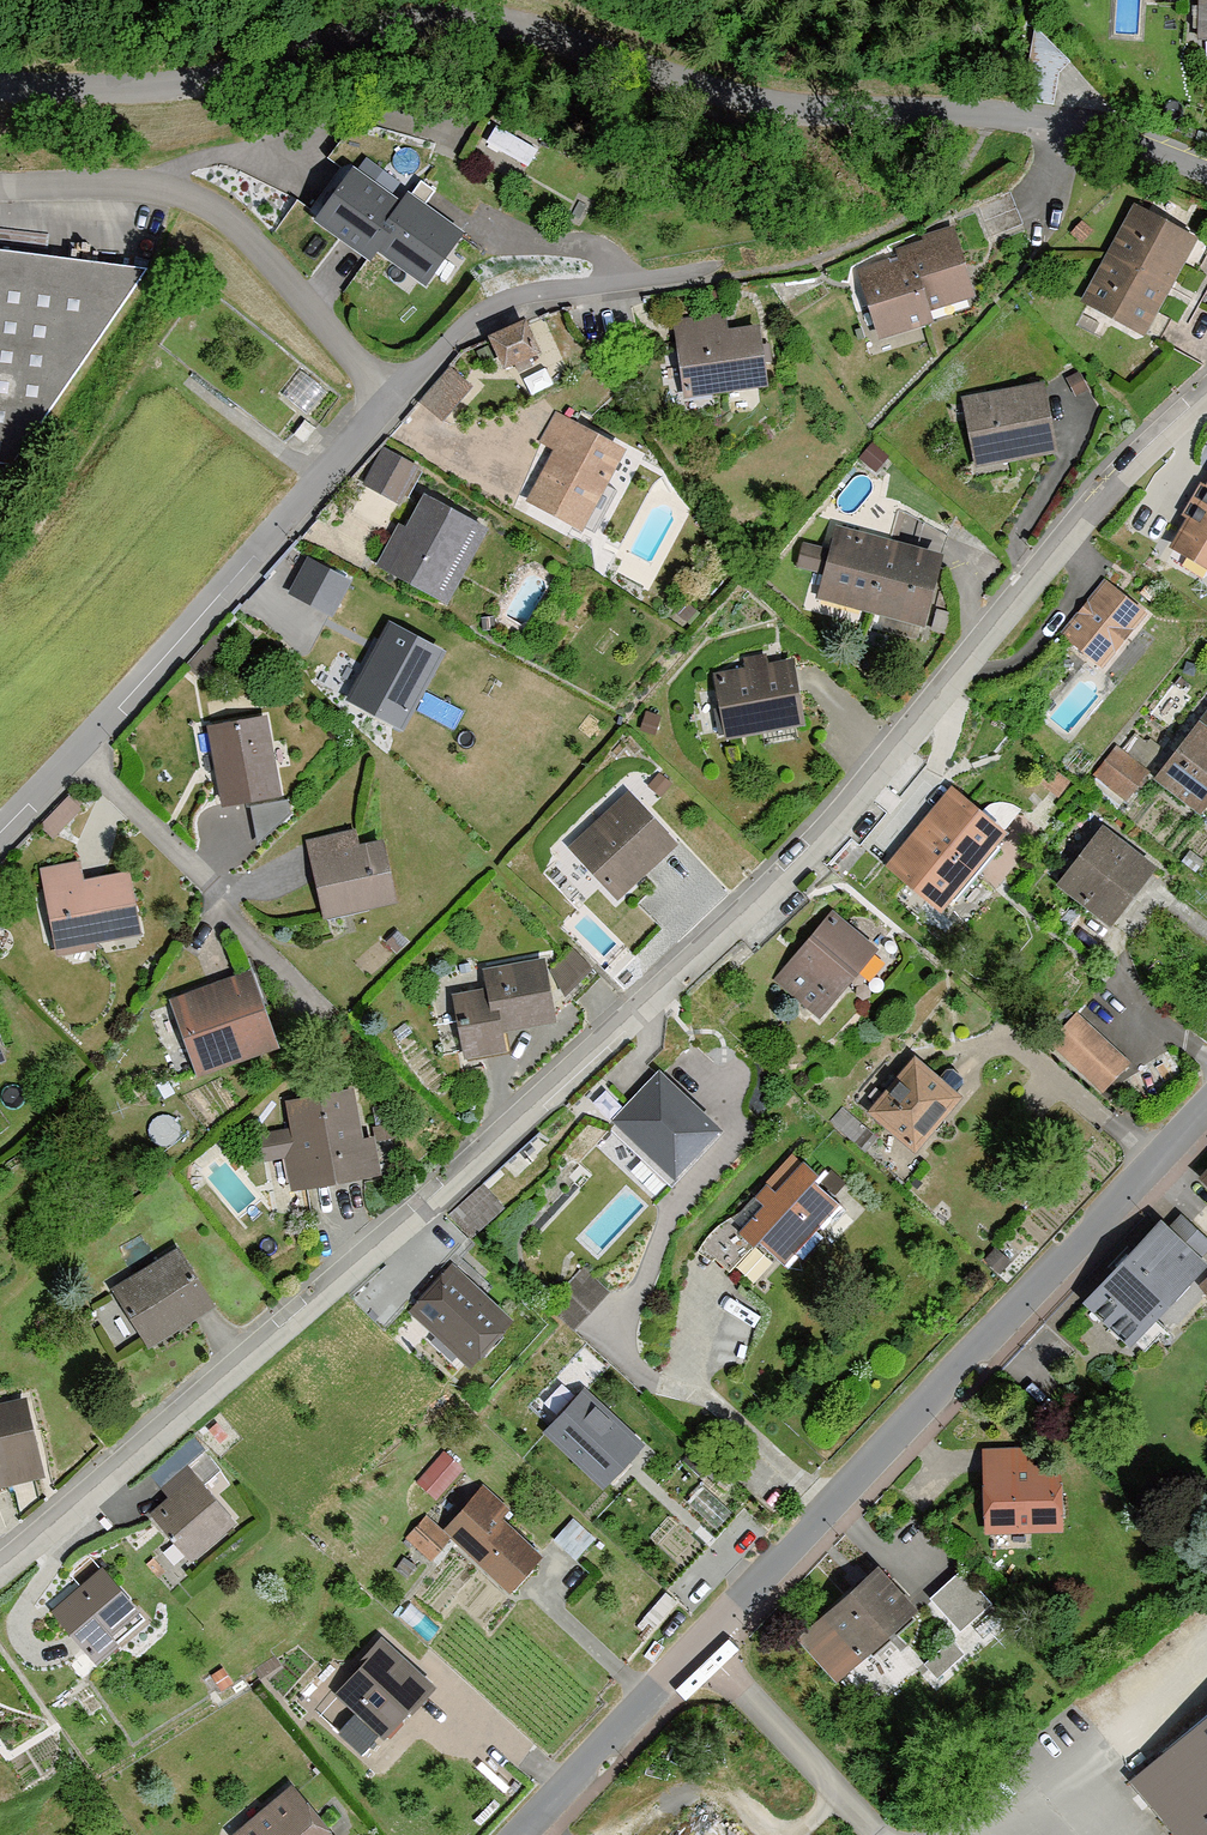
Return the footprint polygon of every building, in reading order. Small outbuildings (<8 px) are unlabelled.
[(1192,42),(1206,43),(1206,0),(1194,0),(1192,42)] [(353,165),(312,218),(362,256),(373,242),(403,203),(353,165)] [(462,232),(410,193),(403,203),(373,242),(425,281),(462,232)] [(1198,238),(1134,204),(1107,253),(1171,288),(1198,238)] [(908,257),(923,311),(969,298),(949,228),(903,241),(908,257)] [(0,251),(0,463),(12,464),(148,265),(0,251)] [(1171,288),(1107,253),(1080,303),(1144,337),(1171,288)] [(854,272),(873,342),(928,327),(923,311),(908,257),(854,272)] [(666,323),(677,402),(762,390),(753,329),(720,333),(718,316),(666,323)] [(527,323),(490,340),(504,369),(540,352),(527,323)] [(420,402),(443,422),(473,387),(450,367),(420,402)] [(1079,371),(1066,378),(1075,395),(1088,388),(1079,371)] [(1044,377),(962,395),(978,467),(1060,449),(1044,377)] [(576,535),(620,452),(551,416),(535,445),(548,452),(520,505),(576,535)] [(889,456),(872,443),(858,457),(876,472),(889,456)] [(420,465),(383,445),(363,482),(399,502),(420,465)] [(1164,546),(1206,571),(1206,473),(1164,546)] [(450,602),(491,524),(425,490),(406,524),(398,520),(376,563),(450,602)] [(925,623),(943,549),(836,523),(818,596),(925,623)] [(352,578),(308,555),(288,592),(332,615),(352,578)] [(1142,614),(1098,581),(1055,636),(1099,670),(1142,614)] [(446,646),(389,616),(347,697),(404,726),(446,646)] [(720,738),(797,723),(784,659),(721,671),(724,685),(710,687),(720,738)] [(1158,773),(1202,806),(1206,800),(1206,707),(1158,773)] [(661,716),(646,711),(640,730),(655,735),(661,716)] [(267,718),(204,727),(217,809),(279,799),(267,718)] [(1130,802),(1153,770),(1119,746),(1096,778),(1130,802)] [(671,783),(658,773),(647,786),(660,797),(671,783)] [(997,830),(942,788),(879,870),(933,912),(997,830)] [(55,832),(84,803),(71,790),(42,819),(55,832)] [(674,843),(624,790),(565,844),(615,897),(674,843)] [(1148,871),(1096,829),(1053,883),(1105,924),(1148,871)] [(301,840),(318,919),(391,904),(377,841),(355,846),(351,830),(301,840)] [(50,947),(135,929),(122,868),(79,877),(76,859),(33,867),(50,947)] [(879,945),(833,907),(774,979),(820,1017),(879,945)] [(398,930),(386,942),(397,953),(409,942),(398,930)] [(507,1048),(503,1028),(557,1019),(546,954),(482,966),(486,986),(453,991),(464,1055),(507,1048)] [(169,1000),(196,1074),(279,1044),(252,970),(169,1000)] [(1137,1063),(1079,1014),(1050,1048),(1108,1097),(1137,1063)] [(912,1057),(864,1112),(900,1144),(948,1088),(912,1057)] [(723,1124),(660,1066),(612,1118),(675,1176),(723,1124)] [(285,1156),(291,1190),(383,1173),(376,1133),(364,1135),(355,1084),(285,1096),(293,1141),(285,1156)] [(778,1261),(833,1198),(789,1161),(734,1224),(778,1261)] [(1199,1171),(1206,1179),(1206,1163),(1199,1171)] [(480,1227),(507,1200),(485,1178),(457,1206),(480,1227)] [(1161,1221),(1083,1304),(1130,1349),(1206,1267),(1206,1264),(1161,1221)] [(104,1282),(141,1341),(208,1300),(172,1241),(104,1282)] [(1011,1262),(995,1248),(984,1260),(1000,1275),(1011,1262)] [(453,1261),(410,1310),(473,1364),(516,1314),(453,1261)] [(574,1331),(610,1291),(583,1267),(547,1307),(574,1331)] [(1198,1279),(1206,1289),(1206,1271),(1198,1279)] [(542,1430),(603,1486),(625,1462),(645,1441),(584,1385),(542,1430)] [(0,1404),(0,1483),(41,1473),(23,1399),(0,1404)] [(1064,1445),(985,1447),(986,1531),(1066,1529),(1064,1445)] [(464,1469),(444,1451),(416,1482),(436,1500),(464,1469)] [(149,1523),(180,1559),(227,1518),(185,1468),(137,1509),(149,1523)] [(451,1539),(510,1594),(543,1558),(502,1519),(510,1510),(483,1485),(441,1530),(451,1539)] [(732,1512),(702,1485),(686,1503),(717,1530),(732,1512)] [(441,1530),(426,1516),(406,1538),(431,1561),(451,1539),(441,1530)] [(139,1614),(95,1562),(44,1606),(88,1657),(139,1614)] [(918,1613),(878,1567),(796,1639),(836,1684),(918,1613)] [(962,1570),(930,1599),(960,1632),(992,1604),(962,1570)] [(435,1681),(382,1636),(335,1690),(358,1710),(383,1732),(387,1736),(435,1681)] [(224,1669),(212,1676),(221,1691),(233,1684),(224,1669)] [(366,1752),(383,1732),(358,1710),(340,1729),(366,1752)] [(1130,1779),(1179,1834),(1206,1834),(1206,1711),(1130,1779)] [(286,1782),(226,1834),(331,1834),(286,1782)]
